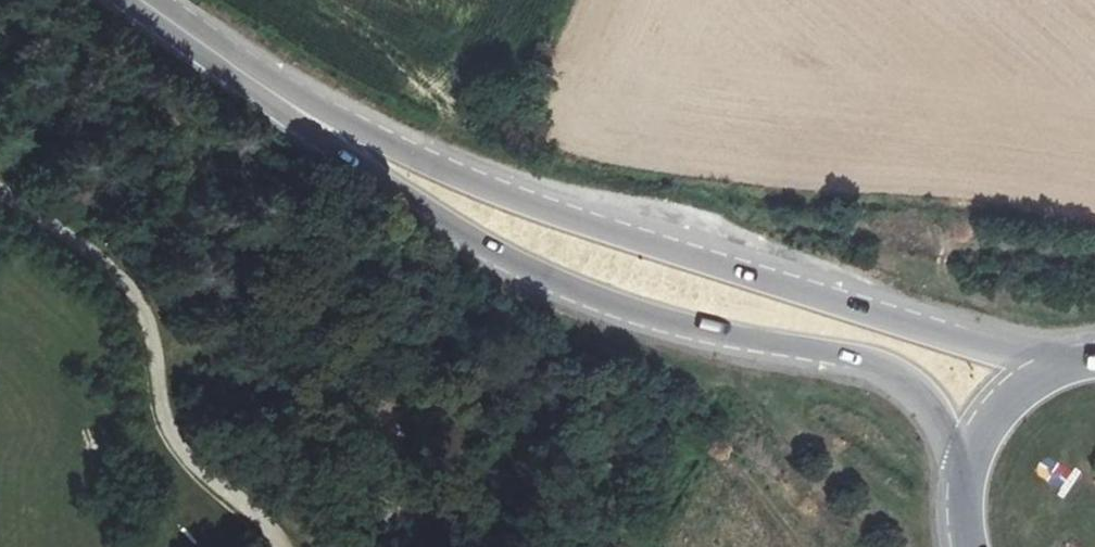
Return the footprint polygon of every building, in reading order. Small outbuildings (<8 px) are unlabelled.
[(1036,476),(1063,488),(1071,469),(1044,457),(1036,476)]
